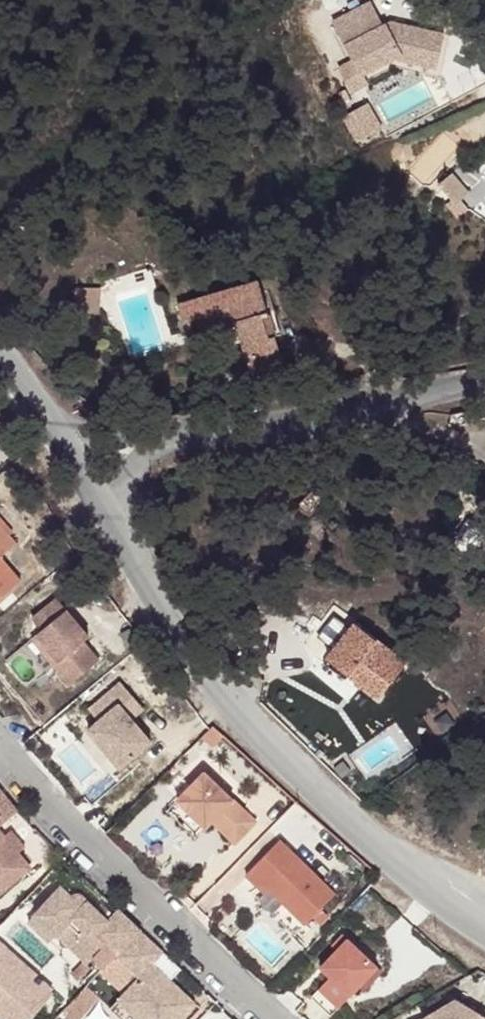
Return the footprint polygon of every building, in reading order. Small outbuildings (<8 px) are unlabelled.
[(444,31),(379,18),(370,0),(368,0),(331,17),(330,24),(347,61),(335,67),(348,96),(364,89),(367,73),(393,62),(436,70),(444,31)] [(258,281),(176,303),(185,334),(232,322),(241,350),(234,351),(238,369),(279,357),(273,336),(269,337),(261,315),(267,313),(258,281)] [(73,288),(73,314),(98,314),(98,288),(73,288)] [(9,544),(0,534),(0,552),(9,544)] [(13,582),(0,566),(0,593),(13,582)] [(50,597),(25,618),(36,629),(60,608),(50,597)] [(36,629),(31,633),(53,659),(48,663),(61,679),(90,655),(74,636),(79,631),(60,608),(36,629)] [(351,667),(347,675),(376,698),(404,663),(352,623),(330,652),(351,667)] [(31,633),(26,638),(48,663),(53,659),(31,633)] [(325,658),(347,675),(351,667),(330,652),(325,658)] [(117,681),(106,690),(116,702),(95,718),(85,727),(116,765),(147,740),(128,716),(140,707),(117,681)] [(116,702),(106,690),(86,707),(95,718),(116,702)] [(196,770),(169,798),(197,826),(205,818),(229,841),(249,822),(196,770)] [(0,797),(0,821),(12,811),(0,797)] [(169,798),(159,809),(187,836),(197,826),(169,798)] [(0,835),(0,839),(11,853),(19,846),(6,830),(0,835)] [(23,867),(11,853),(0,839),(0,886),(23,867)] [(273,840),(239,875),(251,887),(255,883),(298,925),(306,917),(314,909),(329,894),(273,840)] [(55,888),(30,914),(52,934),(62,924),(73,935),(68,939),(88,958),(103,943),(113,953),(133,931),(112,910),(102,921),(76,896),(75,896),(73,897),(70,897),(68,897),(66,898),(55,888)] [(314,909),(306,917),(314,925),(322,917),(314,909)] [(30,914),(22,921),(56,953),(63,946),(82,964),(88,958),(68,939),(73,935),(62,924),(52,934),(30,914)] [(113,953),(81,986),(93,998),(103,1009),(112,1000),(146,964),(157,953),(133,931),(113,953)] [(325,947),(330,951),(341,940),(336,935),(325,947)] [(323,977),(303,999),(323,1017),(371,968),(341,940),(330,951),(313,968),(323,977)] [(146,964),(112,1000),(132,1018),(173,1018),(188,1004),(146,964)] [(81,986),(54,1014),(59,1018),(74,1018),(93,998),(81,986)] [(449,1001),(418,1018),(476,1018),(449,1001)]
